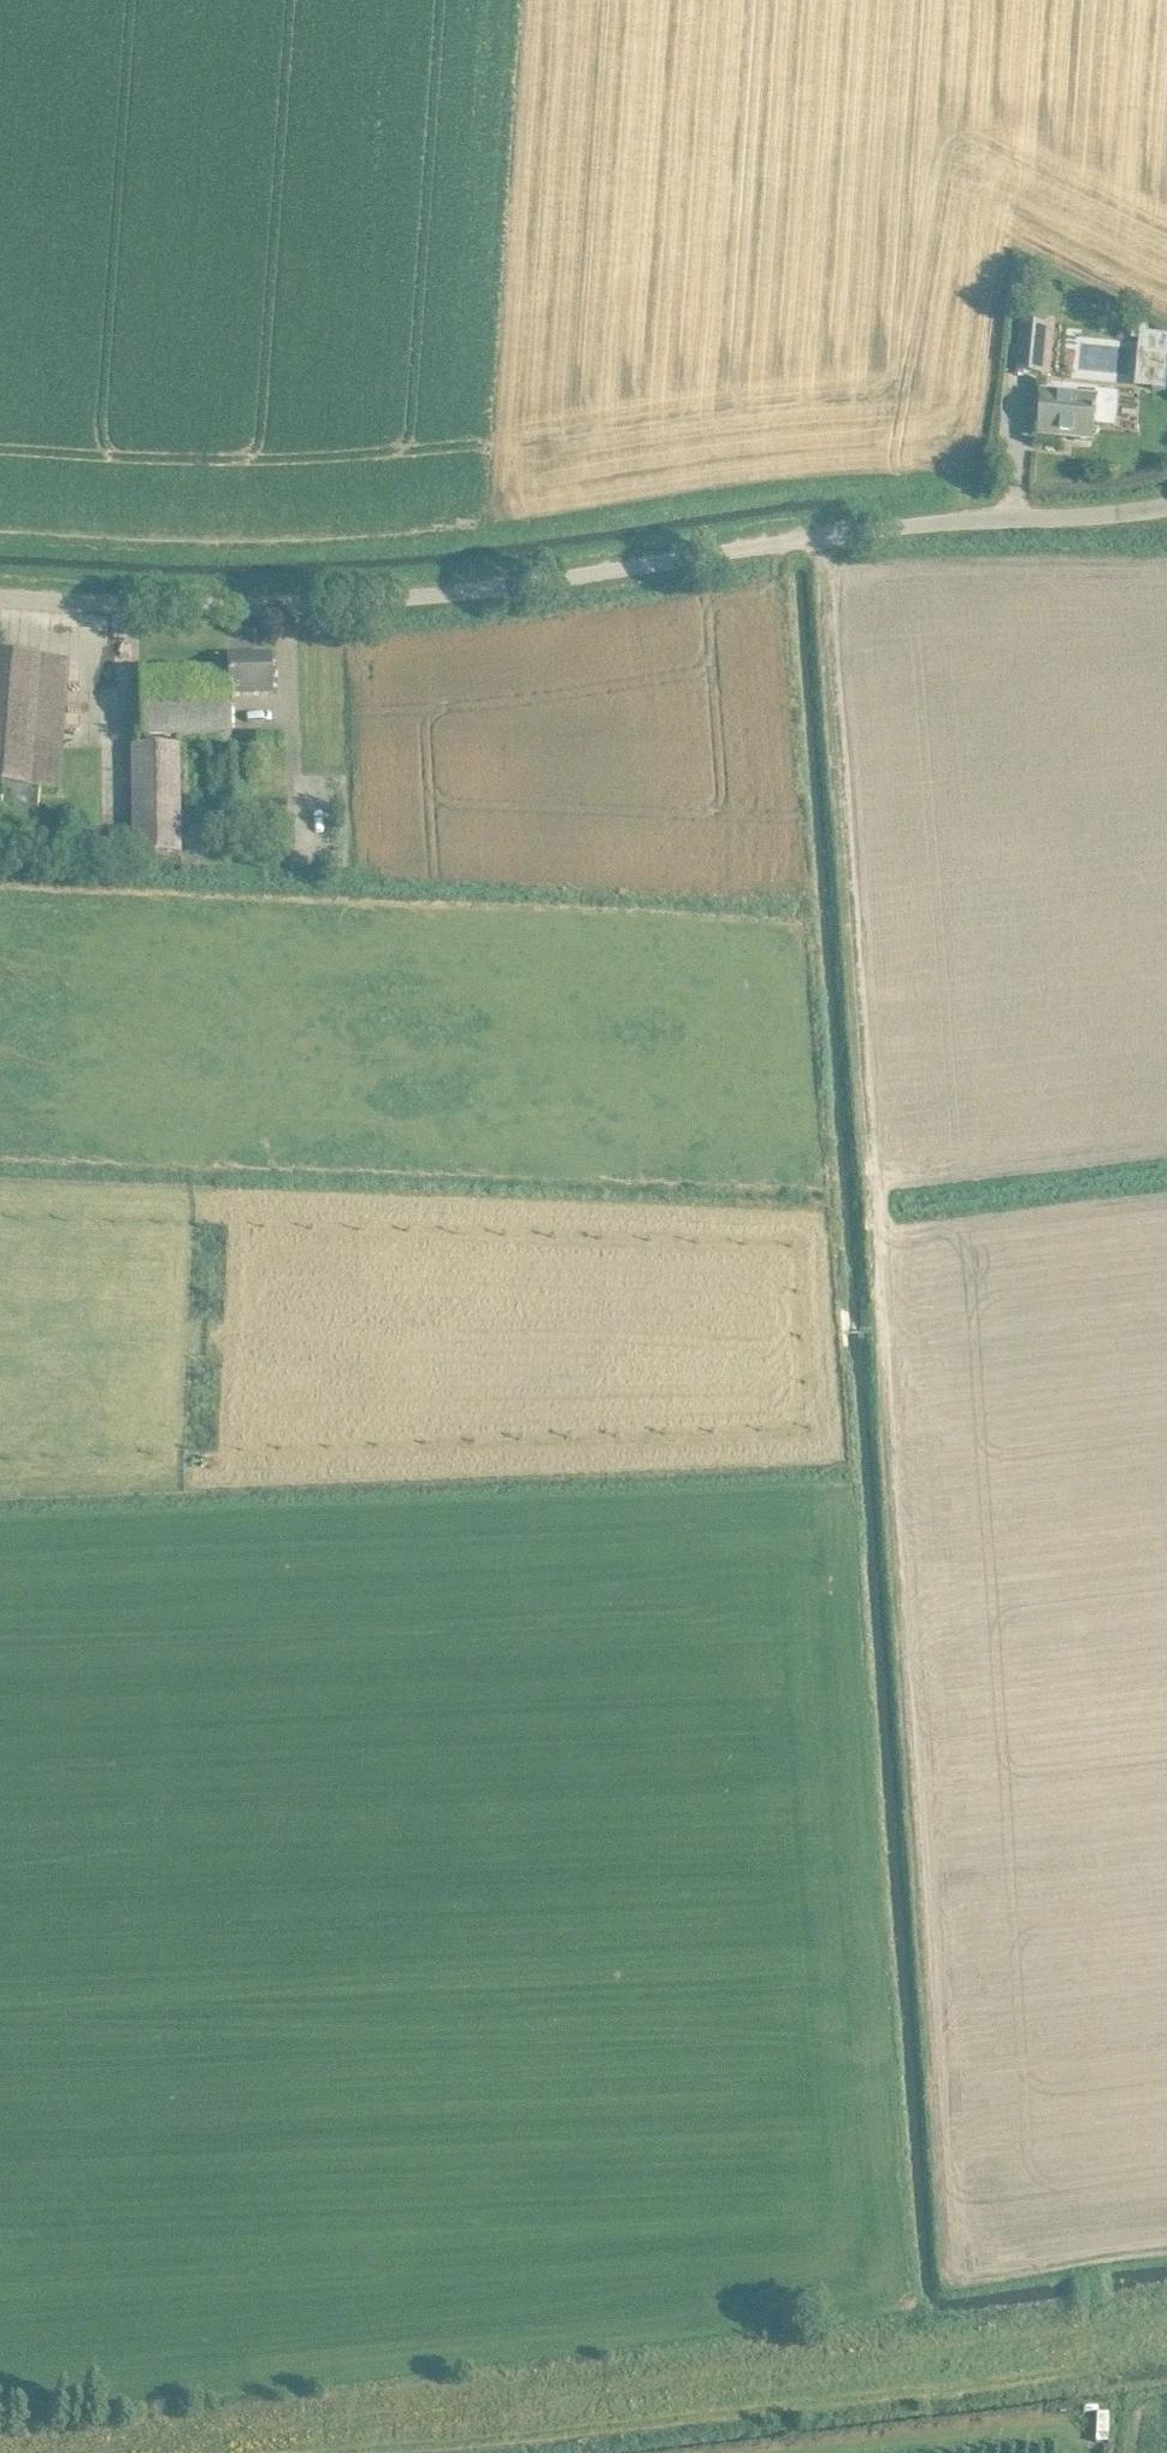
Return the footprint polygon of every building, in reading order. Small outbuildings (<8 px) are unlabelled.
[(1043,377),(1049,329),(1023,326),(1017,373),(1043,377)] [(1132,340),(1139,341),(1138,351),(1166,354),(1166,337),(1146,336),(1147,329),(1133,328),(1132,340)] [(1093,441),(1094,426),(1115,428),(1118,396),(1098,394),(1097,400),(1044,395),(1040,436),(1093,441)] [(3,787),(1,803),(38,806),(40,790),(58,791),(69,662),(0,656),(0,786),(3,787)] [(269,697),(269,682),(269,658),(214,659),(215,674),(139,676),(140,701),(141,739),(145,739),(145,746),(130,746),(132,855),(180,854),(178,738),(231,737),(230,698),(269,697)]
